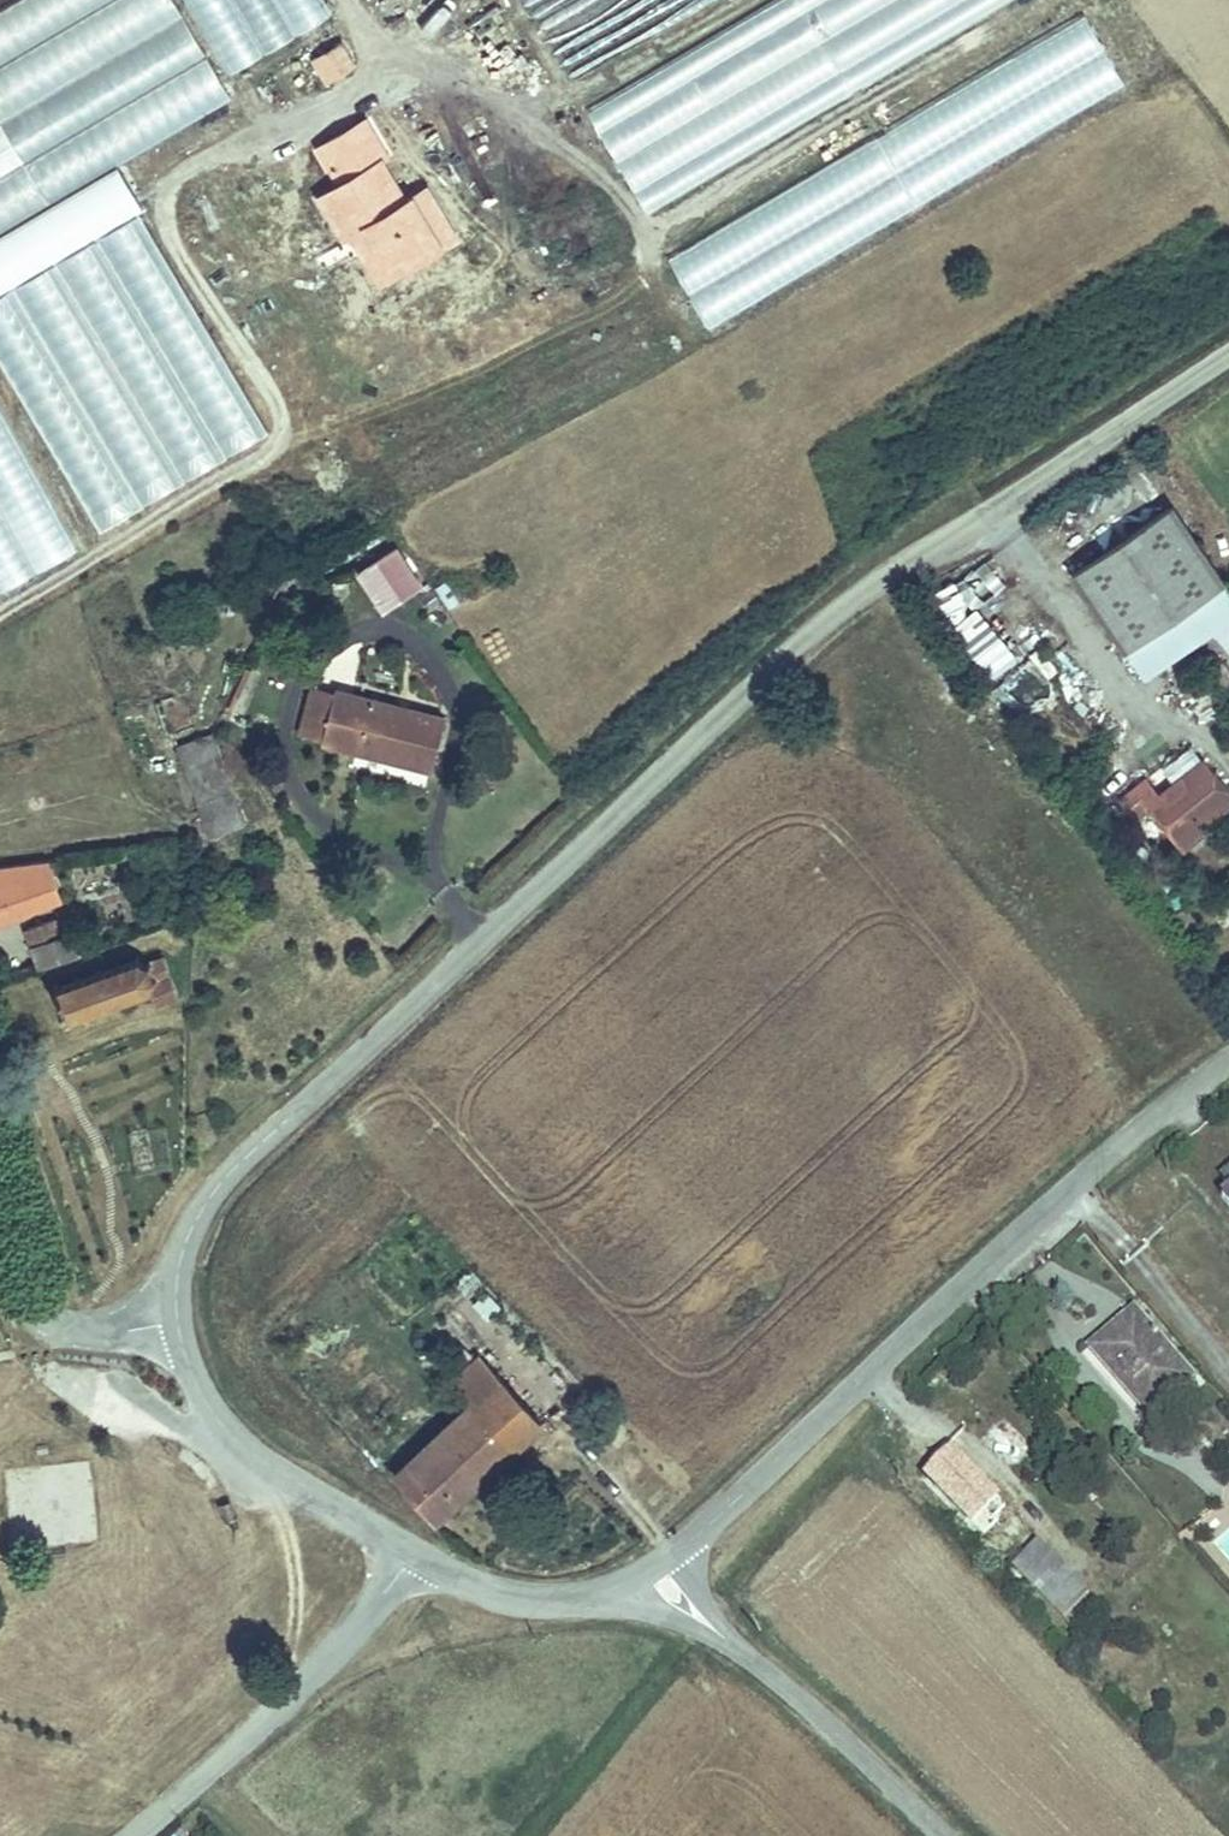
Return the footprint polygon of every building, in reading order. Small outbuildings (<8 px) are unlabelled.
[(222,75),(330,22),(319,0),(185,0),(222,75)] [(1043,2),(1042,0),(770,0),(580,92),(633,201),(1043,2)] [(699,319),(1128,97),(1090,24),(661,246),(699,319)] [(343,36),(310,56),(324,79),(357,60),(347,44),(343,36)] [(0,103),(0,131),(13,124),(0,103)] [(369,125),(365,118),(320,144),(324,151),(369,125)] [(369,125),(324,151),(340,179),(346,189),(387,165),(382,155),(386,153),(369,125)] [(346,189),(350,196),(330,207),(345,234),(406,197),(387,165),(346,189)] [(320,191),(326,201),(346,189),(340,179),(320,191)] [(326,201),(330,207),(350,196),(346,189),(326,201)] [(460,236),(432,189),(416,199),(443,246),(460,236)] [(416,199),(409,202),(406,197),(345,234),(349,240),(353,237),(368,228),(377,243),(372,246),(390,277),(443,246),(416,199)] [(381,283),(390,277),(372,246),(377,243),(368,228),(353,237),(381,283)] [(75,556),(0,406),(0,594),(75,556)] [(1124,651),(1222,586),(1171,508),(1073,573),(1124,651)] [(353,575),(379,617),(423,590),(397,547),(353,575)] [(1124,651),(1145,681),(1228,625),(1228,596),(1222,586),(1124,651)] [(929,595),(937,621),(964,613),(956,587),(929,595)] [(985,685),(1017,662),(978,608),(947,631),(985,685)] [(335,681),(316,677),(306,728),(325,732),(333,694),(335,681)] [(323,743),(439,766),(449,716),(333,694),(325,732),(323,743)] [(1211,765),(1166,801),(1149,779),(1120,801),(1138,823),(1154,811),(1188,854),(1206,839),(1201,832),(1228,810),(1228,789),(1211,765)] [(234,796),(202,817),(215,838),(248,817),(234,796)] [(49,855),(0,860),(0,920),(59,899),(49,855)] [(27,948),(34,968),(90,949),(83,930),(27,948)] [(53,981),(67,1022),(151,992),(153,1000),(185,989),(172,951),(147,960),(143,949),(53,981)] [(131,1130),(133,1169),(170,1168),(169,1129),(131,1130)] [(1132,1298),(1089,1336),(1149,1403),(1191,1364),(1132,1298)] [(504,1374),(483,1351),(453,1379),(474,1402),(504,1374)] [(474,1402),(517,1448),(547,1420),(504,1374),(474,1402)] [(474,1402),(398,1473),(441,1519),(517,1448),(474,1402)] [(1214,1437),(1224,1449),(1228,1444),(1228,1423),(1214,1437)] [(952,1439),(927,1463),(985,1524),(998,1512),(983,1497),(996,1484),(952,1439)] [(1029,1522),(1006,1545),(1067,1608),(1083,1593),(1077,1587),(1085,1580),(1029,1522)]
